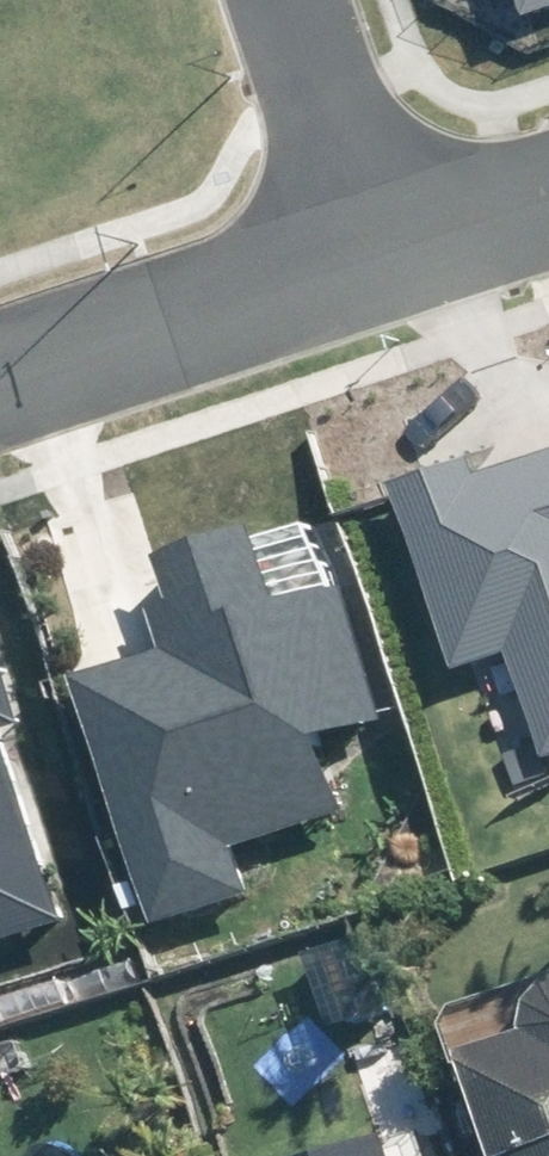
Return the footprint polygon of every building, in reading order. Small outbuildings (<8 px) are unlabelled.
[(548,7),(548,0),(515,0),(521,17),(548,7)] [(541,759),(548,757),(548,450),(472,476),(465,454),(387,481),(450,669),(504,651),(541,759)] [(70,675),(146,923),(245,893),(229,840),(336,807),(314,734),(387,712),(348,581),(269,604),(245,524),(150,552),(164,599),(144,604),(157,649),(70,675)] [(14,720),(0,676),(0,724),(14,720)] [(56,919),(0,743),(0,936),(56,919)] [(474,1155),(548,1155),(548,982),(530,988),(513,1005),(506,1028),(509,1035),(440,1057),(474,1155)] [(377,1128),(292,1155),(387,1155),(377,1128)]
